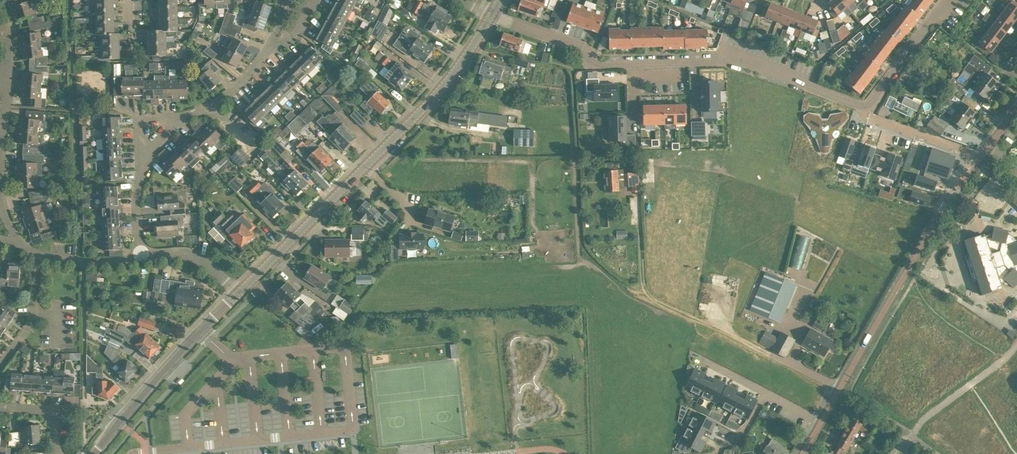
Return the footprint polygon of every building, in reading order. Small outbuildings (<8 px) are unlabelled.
[(29,26),(43,23),(41,17),(38,18),(36,13),(34,13),(30,1),(22,4),(21,0),(14,0),(9,2),(12,11),(14,10),(17,19),(27,16),(29,26)] [(96,11),(114,11),(114,4),(117,4),(117,0),(96,0),(96,6),(86,6),(86,11),(96,11)] [(216,0),(199,0),(199,5),(207,5),(207,9),(217,8),(216,4),(216,0)] [(229,0),(216,0),(216,4),(217,8),(217,9),(227,9),(227,4),(229,4),(229,0)] [(356,2),(353,0),(335,0),(334,2),(352,11),(355,5),(358,7),(360,4),(356,2)] [(418,0),(415,6),(447,25),(448,23),(449,23),(451,20),(450,19),(451,17),(446,14),(447,12),(430,2),(428,6),(423,3),(423,4),(418,0)] [(517,11),(540,19),(544,8),(521,0),(517,11)] [(544,8),(547,9),(550,0),(521,0),(544,8)] [(684,9),(688,0),(682,0),(679,7),(684,9)] [(730,9),(734,0),(720,0),(727,2),(725,7),(730,9)] [(747,0),(734,0),(730,9),(728,15),(741,20),(738,29),(745,32),(755,6),(746,3),(747,0)] [(841,0),(833,0),(828,4),(833,10),(830,13),(835,18),(842,11),(847,16),(852,12),(847,7),(841,0)] [(847,7),(852,12),(857,8),(852,3),(855,0),(841,0),(847,7)] [(924,0),(913,0),(908,7),(906,6),(905,6),(920,17),(930,5),(924,0)] [(1016,18),(1016,9),(1015,8),(1016,5),(1016,4),(1012,0),(1006,8),(1000,4),(996,10),(1002,14),(1014,22),(1016,18)] [(256,2),(252,13),(267,19),(271,7),(256,2)] [(347,20),(352,11),(334,2),(332,6),(333,7),(331,12),(347,20)] [(447,25),(415,6),(414,6),(409,3),(406,8),(421,17),(428,21),(427,22),(443,32),(444,30),(445,30),(447,27),(446,26),(447,25)] [(573,3),(566,22),(577,26),(583,7),(573,3)] [(761,16),(777,22),(782,8),(770,3),(767,11),(763,9),(761,16)] [(985,7),(981,4),(977,9),(985,15),(987,12),(983,9),(985,7)] [(378,21),(386,26),(394,12),(385,6),(378,21)] [(920,17),(905,6),(899,15),(914,26),(920,17)] [(156,20),(160,19),(178,19),(177,12),(188,12),(187,7),(177,7),(159,7),(160,14),(156,14),(156,20)] [(583,7),(577,26),(587,29),(594,10),(583,7)] [(399,14),(408,20),(412,14),(403,8),(399,14)] [(777,22),(789,26),(794,12),(782,8),(777,22)] [(118,10),(114,11),(96,11),(96,18),(74,18),(75,24),(96,23),(114,23),(114,16),(118,16),(118,10)] [(594,10),(587,29),(598,33),(604,14),(594,10)] [(226,12),(221,28),(227,30),(232,14),(226,12)] [(347,20),(331,12),(329,16),(327,15),(324,20),(342,29),(347,20)] [(554,22),(560,24),(563,14),(558,12),(557,14),(552,12),(551,16),(556,18),(554,22)] [(800,31),(806,17),(794,12),(789,26),(787,31),(790,33),(790,34),(797,37),(800,30),(800,31)] [(267,19),(252,13),(249,20),(248,19),(245,21),(243,25),(245,29),(255,33),(257,31),(258,29),(263,30),(267,19)] [(236,16),(232,14),(227,30),(236,33),(240,34),(242,27),(234,24),(236,16)] [(1002,14),(994,23),(1006,32),(1014,22),(1002,14)] [(914,26),(899,15),(892,23),(891,22),(907,34),(914,26)] [(814,29),(817,21),(806,17),(800,31),(797,39),(802,41),(805,33),(816,37),(818,30),(814,29)] [(156,26),(156,31),(176,31),(178,31),(178,24),(188,24),(188,19),(178,19),(160,19),(160,26),(156,26)] [(840,42),(840,41),(849,32),(843,25),(836,31),(833,19),(826,21),(833,44),(840,42)] [(341,30),(342,29),(324,20),(322,25),(324,26),(321,30),(337,38),(338,38),(340,38),(341,37),(342,36),(343,34),(343,32),(342,31),(341,30)] [(371,35),(381,41),(389,28),(378,21),(371,35)] [(96,35),(101,35),(114,35),(114,34),(114,28),(118,28),(118,22),(114,23),(96,23),(96,30),(86,30),(86,35),(96,35)] [(907,34),(891,22),(885,31),(883,29),(883,30),(899,42),(906,34),(907,35),(907,34)] [(43,23),(29,26),(30,32),(44,28),(43,23)] [(994,23),(987,33),(998,42),(1006,32),(994,23)] [(663,27),(652,28),(653,47),(663,47),(663,49),(664,49),(663,27)] [(663,27),(664,49),(674,49),(674,31),(664,31),(663,27)] [(227,30),(221,28),(219,33),(234,38),(236,33),(227,30)] [(620,31),(620,49),(631,49),(631,28),(630,28),(630,30),(620,31)] [(641,28),(631,28),(631,49),(632,49),(632,47),(642,47),(641,28)] [(641,28),(642,47),(653,47),(652,28),(641,28)] [(620,29),(609,29),(609,49),(620,49),(620,29)] [(343,42),(337,38),(321,30),(319,35),(317,34),(314,39),(324,44),(321,49),(330,55),(334,49),(332,48),(335,42),(341,45),(343,42)] [(403,32),(400,36),(406,40),(428,56),(433,49),(419,39),(421,37),(411,30),(407,35),(403,32)] [(685,30),(674,31),(674,49),(685,49),(685,30)] [(696,30),(685,30),(685,49),(696,49),(696,30)] [(707,30),(696,30),(696,49),(707,48),(707,30)] [(899,42),(883,30),(876,38),(892,50),(898,42),(899,43),(899,42)] [(144,39),(145,44),(148,44),(166,43),(166,36),(176,36),(176,31),(156,31),(148,31),(148,39),(144,39)] [(788,39),(790,34),(790,33),(787,31),(784,37),(780,49),(784,50),(788,39)] [(20,45),(21,48),(41,45),(48,44),(47,37),(40,38),(39,33),(21,36),(22,45),(20,45)] [(998,42),(987,33),(976,47),(987,54),(989,51),(991,52),(998,42)] [(91,47),(102,47),(120,46),(119,40),(123,39),(123,34),(119,34),(114,34),(114,35),(101,35),(101,42),(91,42),(91,47)] [(526,42),(503,34),(499,45),(522,54),(526,42)] [(222,46),(228,49),(242,57),(248,46),(234,38),(233,39),(228,36),(222,46)] [(406,40),(400,36),(393,46),(408,56),(410,53),(424,62),(428,56),(406,40)] [(831,49),(828,38),(823,40),(824,43),(818,44),(821,54),(827,52),(826,50),(831,49)] [(892,50),(876,38),(870,47),(885,59),(892,50)] [(167,56),(166,48),(176,48),(176,43),(166,43),(148,44),(148,51),(145,51),(145,56),(149,56),(153,56),(153,60),(159,60),(159,56),(167,56)] [(41,45),(21,48),(21,50),(23,50),(24,59),(29,59),(29,66),(47,66),(47,56),(43,57),(41,45)] [(102,47),(102,54),(92,54),(92,59),(102,59),(120,59),(120,52),(123,51),(123,46),(120,46),(102,47)] [(208,47),(203,51),(213,59),(217,54),(208,47)] [(305,49),(301,53),(315,67),(318,70),(323,66),(325,68),(330,62),(322,53),(319,56),(310,47),(307,51),(305,49)] [(885,59),(870,47),(863,55),(880,68),(879,67),(885,59)] [(242,57),(228,49),(222,60),(236,67),(242,57)] [(933,55),(927,51),(922,57),(929,61),(933,55)] [(315,67),(301,53),(298,57),(299,58),(295,62),(308,74),(315,67)] [(873,77),(880,68),(863,55),(863,56),(865,57),(858,65),(873,77)] [(379,62),(385,67),(390,61),(384,56),(379,62)] [(975,56),(964,71),(971,75),(974,78),(978,81),(992,91),(998,83),(985,73),(990,67),(975,56)] [(516,58),(514,65),(526,69),(528,62),(516,58)] [(355,65),(366,74),(371,68),(360,59),(355,65)] [(512,68),(483,59),(479,74),(483,75),(479,86),(480,87),(480,86),(485,87),(487,88),(489,87),(490,85),(492,78),(508,83),(510,75),(512,68)] [(200,70),(204,74),(200,78),(210,90),(220,82),(214,74),(219,69),(211,60),(200,70)] [(308,74),(295,62),(292,65),(290,64),(286,68),(300,82),(308,74)] [(397,62),(390,71),(406,85),(409,82),(410,82),(412,79),(412,78),(413,77),(401,67),(402,66),(397,62)] [(850,73),(866,85),(873,77),(858,65),(852,74),(851,73),(850,73)] [(47,66),(29,66),(29,74),(24,74),(23,83),(21,83),(21,86),(41,87),(43,72),(47,72),(47,66)] [(390,71),(385,67),(380,73),(384,77),(382,80),(387,84),(388,82),(400,92),(401,91),(402,91),(404,89),(404,87),(406,85),(390,71)] [(300,82),(286,68),(283,71),(284,73),(280,76),(293,89),(300,82)] [(83,71),(84,82),(81,82),(81,93),(106,92),(105,70),(83,71)] [(327,79),(333,84),(341,76),(335,71),(327,79)] [(866,85),(850,73),(843,82),(860,94),(866,85)] [(917,73),(913,81),(919,83),(923,76),(917,73)] [(956,81),(952,86),(959,91),(964,95),(969,88),(985,100),(992,91),(978,81),(974,78),(971,75),(963,86),(956,81)] [(275,78),(271,82),(285,96),(293,89),(280,76),(277,80),(275,78)] [(165,77),(165,81),(165,99),(176,99),(176,81),(176,77),(165,77)] [(114,96),(133,96),(132,78),(114,78),(114,96)] [(144,95),(143,82),(144,82),(144,78),(132,78),(133,96),(136,96),(136,99),(143,99),(143,95),(144,95)] [(594,92),(594,102),(617,101),(617,84),(599,85),(599,79),(596,79),(588,79),(586,79),(586,92),(594,92)] [(360,106),(369,113),(375,107),(381,113),(382,112),(383,113),(385,110),(385,109),(389,104),(376,93),(379,90),(367,80),(359,88),(367,95),(365,97),(367,99),(360,106)] [(155,99),(154,81),(144,82),(143,82),(144,95),(143,95),(143,99),(151,99),(151,103),(155,103),(155,99)] [(165,99),(165,81),(154,81),(155,99),(155,103),(159,103),(159,99),(165,99)] [(187,81),(176,81),(176,99),(187,98),(187,81)] [(269,87),(265,91),(278,103),(285,96),(271,82),(268,86),(269,87)] [(701,110),(701,112),(718,111),(718,110),(717,110),(717,102),(720,102),(720,91),(717,91),(717,83),(717,82),(701,82),(701,83),(702,110),(701,110)] [(333,85),(321,96),(330,96),(336,89),(333,85)] [(40,97),(41,87),(21,86),(20,88),(22,88),(22,98),(31,99),(30,107),(44,108),(45,97),(40,97)] [(260,93),(257,96),(270,111),(278,103),(265,91),(262,94),(260,93)] [(949,93),(946,98),(949,100),(946,104),(955,111),(969,122),(976,113),(960,101),(964,95),(959,91),(954,97),(949,93)] [(791,95),(786,115),(795,118),(800,97),(791,95)] [(254,102),(250,105),(263,118),(270,111),(257,96),(253,100),(254,102)] [(330,96),(321,96),(338,113),(343,109),(330,96)] [(892,109),(907,116),(910,109),(916,112),(921,100),(914,98),(913,101),(904,97),(901,104),(896,101),(892,109)] [(311,104),(316,110),(322,105),(316,99),(311,104)] [(263,118),(250,105),(247,109),(245,107),(241,111),(255,125),(263,118)] [(654,106),(644,107),(644,125),(654,125),(654,106)] [(664,106),(654,106),(654,125),(664,124),(664,106)] [(675,106),(664,106),(664,124),(664,129),(676,129),(675,124),(675,106)] [(685,106),(675,106),(675,124),(686,124),(685,106)] [(307,107),(298,116),(307,125),(316,116),(307,107)] [(467,127),(468,124),(477,125),(477,122),(506,125),(507,115),(479,111),(478,113),(470,112),(451,109),(449,125),(467,127)] [(43,121),(44,112),(27,110),(26,119),(20,119),(19,128),(17,128),(17,131),(38,132),(39,121),(43,121)] [(944,110),(941,114),(950,121),(962,130),(969,122),(955,111),(952,115),(949,113),(944,110)] [(366,122),(356,111),(351,116),(362,127),(366,122)] [(327,116),(324,118),(349,144),(355,138),(342,125),(344,124),(334,113),(329,118),(327,116)] [(837,138),(839,133),(838,131),(838,128),(841,125),(835,115),(831,117),(828,121),(821,121),(819,117),(808,114),(805,117),(804,120),(812,128),(811,131),(810,133),(813,137),(815,138),(818,139),(822,152),(825,153),(828,152),(831,138),(835,138),(837,138)] [(931,120),(927,126),(940,134),(944,129),(950,121),(941,114),(938,118),(935,116),(934,118),(934,117),(931,120)] [(298,116),(287,127),(295,136),(307,125),(298,116)] [(101,118),(102,129),(119,128),(119,123),(121,123),(121,117),(101,118)] [(349,144),(324,118),(323,117),(318,121),(322,125),(331,135),(328,138),(341,151),(349,144)] [(625,117),(609,118),(610,142),(621,141),(621,147),(635,147),(635,135),(626,135),(625,117)] [(198,121),(194,124),(199,129),(203,126),(198,121)] [(691,122),(691,136),(705,135),(705,122),(691,122)] [(217,132),(210,124),(205,129),(203,126),(199,129),(214,145),(215,144),(220,150),(226,145),(220,139),(226,133),(221,128),(217,132)] [(119,128),(102,129),(102,139),(122,138),(122,133),(120,133),(119,128)] [(214,145),(199,129),(196,132),(191,136),(192,136),(191,137),(194,140),(204,149),(203,150),(206,153),(214,145)] [(513,146),(533,147),(533,132),(534,132),(534,131),(533,131),(513,130),(513,146)] [(41,148),(42,133),(38,132),(17,131),(17,133),(19,134),(18,143),(24,143),(23,154),(27,154),(41,155),(41,148)] [(180,134),(176,137),(181,142),(185,139),(180,134)] [(276,137),(274,139),(284,149),(285,149),(289,144),(284,139),(279,134),(276,137)] [(191,137),(184,144),(196,157),(203,150),(204,149),(194,140),(191,137)] [(850,172),(859,149),(854,147),(856,141),(845,137),(839,156),(846,159),(842,169),(850,172)] [(102,139),(103,150),(121,149),(120,144),(122,143),(122,138),(102,139)] [(269,144),(280,155),(286,150),(285,149),(284,149),(274,139),(269,144)] [(325,167),(305,146),(303,144),(300,140),(295,144),(299,148),(296,151),(305,161),(307,160),(319,173),(321,171),(322,172),(325,169),(324,168),(325,167)] [(329,154),(319,144),(317,146),(313,142),(311,143),(308,140),(303,144),(305,146),(325,167),(326,166),(328,166),(330,164),(330,162),(331,161),(327,156),(329,154)] [(865,142),(857,167),(868,171),(876,146),(865,142)] [(196,157),(184,144),(176,152),(188,164),(192,168),(199,160),(196,157)] [(911,145),(907,156),(913,158),(917,146),(911,145)] [(164,148),(161,152),(166,157),(169,153),(164,148)] [(103,154),(104,160),(123,159),(123,154),(121,154),(121,149),(103,150),(99,150),(99,152),(102,154),(103,154)] [(231,158),(240,168),(250,159),(240,149),(231,158)] [(955,157),(932,149),(928,161),(951,168),(955,157)] [(302,189),(279,167),(263,150),(258,156),(263,161),(265,159),(269,164),(269,165),(269,168),(274,174),(276,172),(279,175),(278,175),(284,181),(281,184),(287,191),(289,189),(295,195),(302,189)] [(176,152),(168,159),(180,172),(188,164),(176,152)] [(875,155),(871,168),(882,172),(881,176),(894,180),(902,158),(888,153),(886,159),(875,155)] [(222,166),(223,165),(230,159),(225,154),(217,162),(222,166)] [(100,168),(100,171),(122,169),(122,164),(124,164),(123,159),(104,160),(104,167),(103,167),(100,168)] [(180,172),(168,159),(160,167),(172,180),(180,172)] [(285,161),(279,167),(302,189),(303,188),(304,189),(307,186),(306,185),(308,184),(295,170),(285,161)] [(928,161),(925,172),(948,179),(951,168),(928,161)] [(607,171),(605,171),(606,192),(619,192),(618,170),(618,162),(606,163),(607,171)] [(16,176),(37,175),(42,175),(42,163),(36,164),(18,164),(18,174),(16,174),(16,176)] [(220,175),(226,169),(223,165),(222,166),(216,171),(220,175)] [(122,169),(100,171),(100,173),(103,175),(105,175),(105,181),(125,180),(124,174),(122,175),(122,169)] [(632,174),(623,174),(624,187),(635,186),(636,193),(641,193),(641,186),(637,186),(636,181),(637,181),(637,171),(631,172),(632,174)] [(37,175),(16,176),(16,179),(18,179),(19,188),(37,187),(37,175)] [(933,192),(937,181),(917,175),(913,185),(933,192)] [(228,184),(236,193),(243,186),(235,177),(228,184)] [(256,180),(252,184),(258,189),(257,190),(278,212),(279,211),(281,212),(283,209),(283,208),(284,206),(272,194),(274,192),(265,183),(261,186),(256,180)] [(258,189),(252,184),(247,189),(261,204),(260,205),(272,218),(278,212),(257,190),(258,189)] [(119,186),(99,188),(100,198),(118,197),(117,192),(119,192),(119,186)] [(894,196),(900,198),(903,188),(897,186),(894,196)] [(892,201),(896,190),(891,188),(890,193),(887,199),(892,201)] [(29,192),(31,204),(45,201),(42,190),(29,192)] [(912,191),(909,201),(929,207),(932,197),(912,191)] [(157,197),(158,210),(170,209),(170,215),(186,214),(185,203),(179,203),(178,195),(157,197)] [(199,199),(204,205),(208,201),(202,195),(199,199)] [(118,197),(100,198),(101,209),(120,207),(120,202),(118,202),(118,197)] [(392,224),(397,218),(388,210),(383,216),(366,201),(358,211),(360,213),(357,217),(365,223),(368,219),(370,221),(374,217),(376,219),(375,220),(383,227),(388,221),(392,224)] [(24,221),(25,223),(45,217),(50,215),(46,204),(23,211),(26,220),(24,221)] [(101,209),(101,216),(100,216),(98,217),(98,219),(119,218),(119,213),(121,213),(120,207),(101,209)] [(454,216),(429,209),(424,224),(449,231),(454,216)] [(215,228),(220,233),(222,235),(234,248),(237,245),(240,249),(247,241),(225,218),(219,212),(210,220),(217,227),(215,228)] [(254,235),(251,231),(255,227),(243,214),(237,220),(230,213),(225,218),(247,241),(254,235)] [(170,215),(170,216),(161,217),(161,222),(157,223),(158,237),(178,235),(177,227),(183,226),(182,214),(170,215)] [(45,217),(25,223),(26,226),(28,225),(31,234),(49,228),(45,217)] [(338,217),(332,223),(332,226),(340,226),(338,217)] [(102,223),(102,229),(122,228),(121,223),(119,223),(119,218),(98,219),(99,222),(100,223),(102,223)] [(102,229),(103,240),(120,239),(120,234),(122,233),(122,228),(102,229)] [(993,228),(992,234),(989,233),(988,235),(981,237),(980,235),(964,241),(969,255),(965,256),(973,282),(977,281),(981,295),(998,290),(998,287),(1005,285),(1006,286),(1008,284),(1013,288),(1016,283),(1016,239),(1008,231),(993,228)] [(56,236),(54,230),(41,235),(43,240),(56,236)] [(462,235),(453,232),(451,237),(461,240),(462,235)] [(466,241),(479,241),(478,232),(466,232),(466,241)] [(415,250),(415,249),(423,248),(423,246),(426,246),(425,237),(423,237),(423,234),(415,234),(415,233),(407,234),(400,235),(400,249),(407,249),(407,250),(415,250)] [(790,266),(802,270),(811,238),(799,235),(790,266)] [(120,239),(103,240),(99,240),(100,244),(103,244),(103,250),(123,249),(123,244),(121,244),(120,239)] [(326,240),(325,257),(349,257),(349,240),(326,240)] [(7,290),(7,286),(19,287),(20,265),(8,264),(7,275),(1,275),(0,286),(0,289),(7,290)] [(304,278),(322,290),(330,277),(312,266),(304,278)] [(98,277),(98,271),(86,271),(86,281),(97,281),(96,282),(104,283),(104,278),(98,277)] [(750,310),(778,322),(794,283),(765,272),(750,310)] [(356,283),(374,283),(379,276),(372,276),(372,275),(356,275),(356,283)] [(160,292),(169,294),(169,291),(170,281),(161,279),(160,292)] [(169,291),(176,292),(183,293),(183,296),(201,299),(203,289),(203,288),(194,287),(195,281),(186,280),(185,283),(170,280),(170,281),(169,291)] [(282,287),(281,289),(313,319),(314,319),(315,318),(315,317),(314,317),(317,315),(320,317),(325,312),(323,309),(323,308),(315,300),(309,307),(305,303),(299,297),(300,296),(287,283),(286,284),(284,284),(282,286),(282,287)] [(313,319),(281,289),(280,290),(278,289),(276,292),(277,293),(275,295),(288,308),(290,306),(296,312),(302,318),(296,323),(307,331),(314,319),(313,319)] [(151,302),(152,292),(145,291),(143,301),(151,302)] [(158,306),(160,293),(152,292),(151,302),(150,305),(158,306)] [(183,293),(176,292),(174,305),(200,309),(201,299),(183,296),(183,293)] [(820,301),(813,297),(808,306),(815,310),(820,301)] [(339,308),(349,315),(355,306),(345,300),(339,308)] [(18,315),(6,305),(0,306),(0,307),(0,322),(9,328),(12,324),(10,323),(13,318),(12,317),(13,316),(16,318),(18,315)] [(804,314),(810,317),(813,312),(807,308),(804,314)] [(338,316),(331,317),(336,325),(342,322),(338,316)] [(138,325),(153,330),(155,323),(140,318),(138,325)] [(812,326),(822,331),(825,324),(816,319),(812,326)] [(1,335),(4,331),(6,332),(9,328),(0,322),(0,334),(1,335)] [(119,326),(117,331),(122,333),(128,338),(132,333),(127,329),(119,326)] [(134,333),(137,336),(154,353),(160,347),(147,334),(146,334),(140,327),(134,333)] [(122,333),(117,331),(107,328),(104,335),(122,344),(128,338),(122,333)] [(810,328),(802,344),(811,349),(811,351),(814,353),(815,352),(824,357),(833,341),(810,328)] [(759,343),(785,358),(795,340),(781,332),(778,338),(765,331),(759,343)] [(137,336),(134,333),(133,332),(132,333),(128,338),(135,345),(135,346),(148,359),(154,353),(137,336)] [(115,372),(125,382),(137,370),(127,360),(120,353),(112,361),(119,368),(115,372)] [(695,369),(687,366),(686,372),(692,375),(695,369)] [(704,374),(695,369),(692,375),(686,387),(691,390),(690,391),(698,395),(699,394),(700,395),(706,383),(701,381),(704,374)] [(63,394),(64,377),(64,372),(54,371),(54,376),(52,395),(57,396),(57,394),(63,394)] [(16,390),(21,391),(23,373),(12,372),(11,380),(5,380),(4,391),(10,391),(10,392),(16,392),(16,390)] [(26,393),(31,394),(33,374),(23,373),(21,391),(26,391),(26,393)] [(37,392),(42,392),(43,375),(33,374),(31,394),(37,394),(37,392)] [(97,396),(108,400),(119,388),(111,381),(110,381),(102,382),(102,374),(97,374),(97,387),(92,387),(93,395),(97,395),(97,396)] [(47,395),(52,395),(54,376),(43,375),(42,392),(47,393),(47,395)] [(64,377),(63,394),(68,395),(68,396),(73,397),(75,377),(64,377)] [(711,386),(706,383),(700,395),(702,395),(701,397),(709,401),(710,399),(715,402),(724,384),(714,379),(711,386)] [(736,391),(727,386),(718,403),(723,406),(722,408),(730,412),(731,410),(732,411),(738,400),(733,397),(736,391)] [(743,402),(738,400),(732,411),(734,412),(733,413),(741,417),(742,416),(747,419),(756,401),(746,396),(743,402)] [(710,432),(715,422),(697,413),(694,418),(693,417),(688,425),(690,426),(689,428),(700,433),(703,428),(710,432)] [(852,419),(844,432),(854,438),(859,429),(866,434),(869,429),(861,425),(862,424),(852,419)] [(16,433),(10,433),(9,445),(15,446),(16,442),(26,441),(26,445),(41,444),(39,425),(24,426),(25,431),(16,432),(16,433)] [(698,438),(700,433),(689,428),(689,429),(687,428),(683,436),(684,437),(682,442),(699,451),(704,442),(698,438)] [(844,432),(836,445),(837,446),(833,453),(835,453),(839,453),(842,449),(846,451),(854,438),(844,432)] [(782,445),(772,439),(768,446),(767,445),(761,453),(787,453),(789,451),(782,446),(782,445)]
